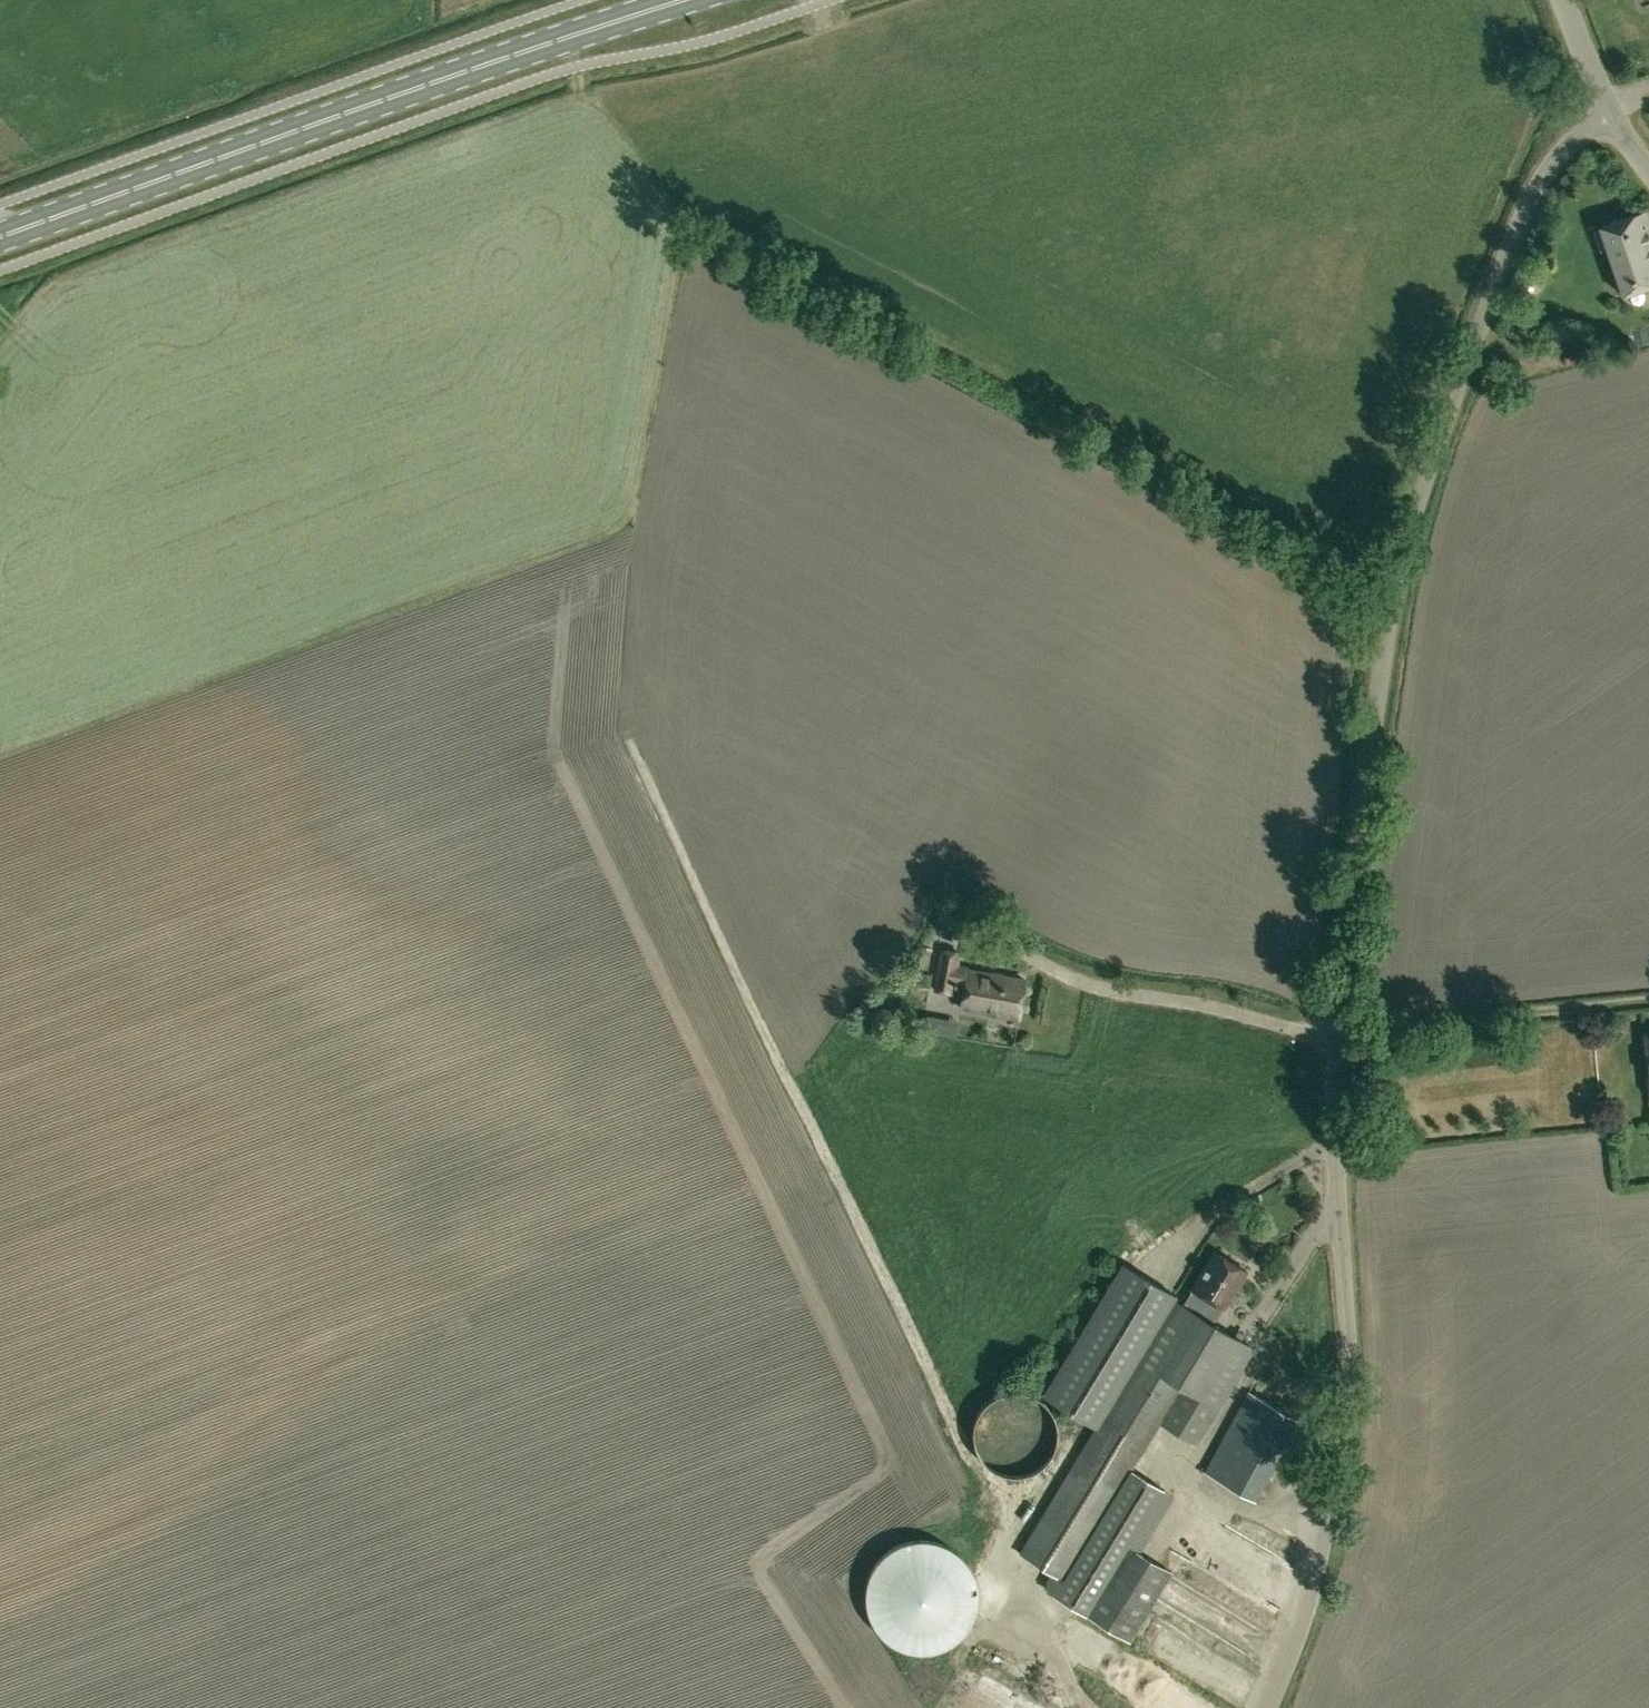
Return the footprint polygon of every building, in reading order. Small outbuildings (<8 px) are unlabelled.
[(1644,211),(1601,225),(1624,294),(1648,286),(1648,225),(1644,211)] [(965,986),(961,1007),(1019,1017),(1026,980),(956,967),(959,951),(943,948),(935,990),(951,993),(953,984),(965,986)] [(1182,1305),(1173,1299),(1175,1295),(1123,1263),(1043,1394),(1096,1426),(1019,1553),(1064,1579),(1160,1421),(1196,1442),(1253,1348),(1212,1323),(1222,1306),(1224,1307),(1246,1270),(1214,1251),(1191,1288),(1192,1288),(1182,1305)] [(1057,1443),(1059,1431),(1057,1422),(1054,1414),(1050,1406),(1041,1398),(1030,1392),(1018,1390),(1006,1391),(995,1395),(985,1402),(978,1412),(974,1424),(973,1436),(976,1448),(982,1459),(990,1467),(1001,1473),(1015,1476),(1024,1475),(1036,1471),(1045,1464),(1053,1454),(1057,1443)] [(1255,1499),(1257,1494),(1299,1418),(1250,1391),(1205,1471),(1255,1499)] [(934,1540),(921,1538),(907,1540),(894,1545),(883,1553),(874,1563),(868,1575),(864,1588),(864,1602),(868,1615),(874,1627),(883,1637),(894,1645),(907,1650),(921,1652),(934,1650),(947,1645),(958,1637),(967,1627),(974,1615),(977,1602),(977,1588),(974,1575),(967,1563),(958,1553),(947,1545),(934,1540)]
